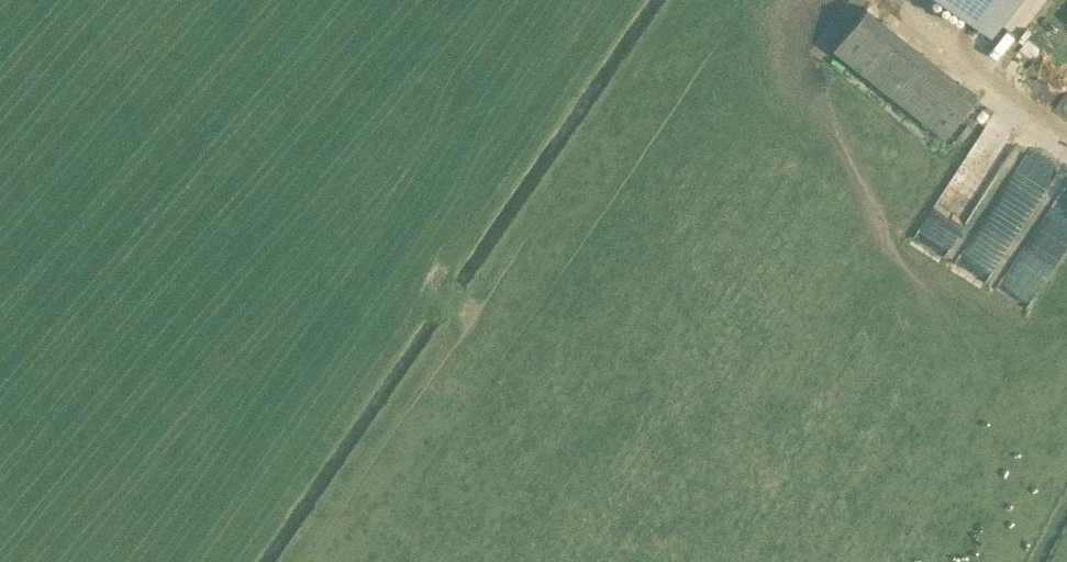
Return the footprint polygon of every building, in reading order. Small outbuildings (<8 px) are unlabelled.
[(992,31),(1017,0),(952,0),(992,31)] [(837,53),(954,135),(983,93),(866,12),(837,53)] [(1049,183),(1058,171),(1021,143),(1009,159),(1019,166),(1022,163),(1049,183)]
